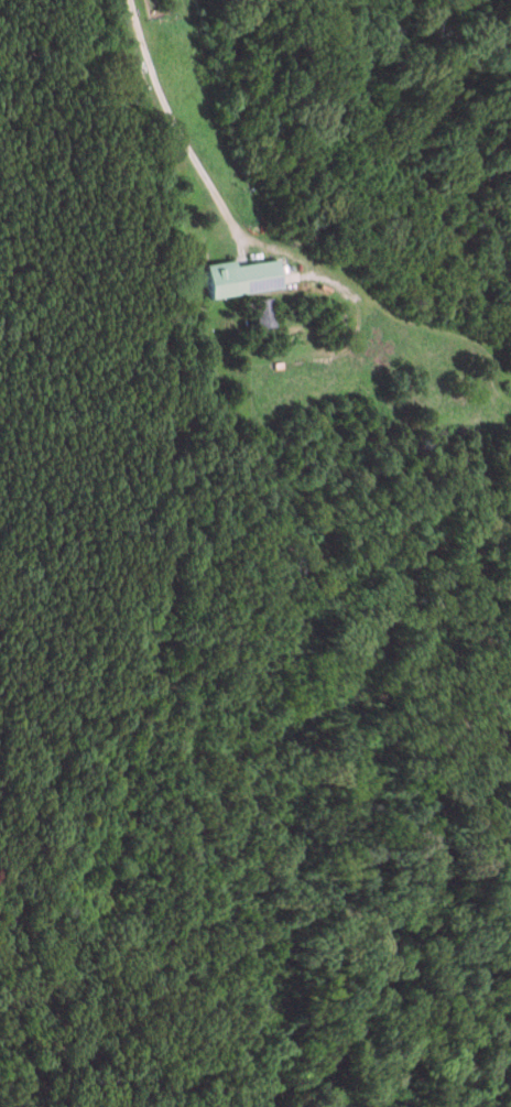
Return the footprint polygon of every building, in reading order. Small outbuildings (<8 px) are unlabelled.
[(199,300),(275,290),(271,261),(229,267),(228,262),(194,266),(199,300)] [(248,298),(249,327),(264,327),(263,298),(248,298)]
